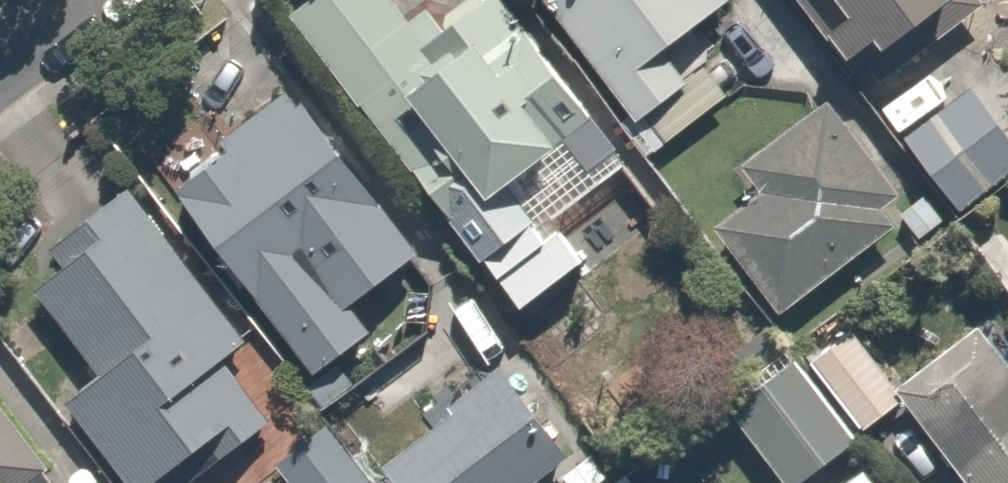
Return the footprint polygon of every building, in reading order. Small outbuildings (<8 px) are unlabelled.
[(278,1),(511,298),(579,245),(556,215),(637,151),(519,0),(429,0),(424,4),(420,0),(280,0),(278,1)] [(728,0),(727,0),(555,0),(629,109),(689,69),(670,40),(728,0)] [(876,82),(974,0),(807,0),(876,82)] [(419,250),(292,66),(154,161),(302,376),(407,304),(386,273),(419,250)] [(902,121),(959,198),(1007,162),(1007,127),(968,73),(902,121)] [(918,195),(829,84),(689,196),(779,307),(918,195)] [(274,378),(119,174),(9,258),(86,359),(53,384),(128,482),(136,482),(274,378)] [(904,397),(892,380),(842,310),(709,405),(765,482),(784,482),(904,397)] [(892,380),(904,397),(965,482),(1007,482),(1007,350),(983,315),(892,380)] [(0,361),(0,482),(90,482),(0,361)] [(504,361),(371,463),(380,476),(386,482),(511,482),(565,442),(504,361)] [(380,476),(371,463),(334,415),(314,430),(289,397),(243,432),(282,482),(371,482),(380,476)]
